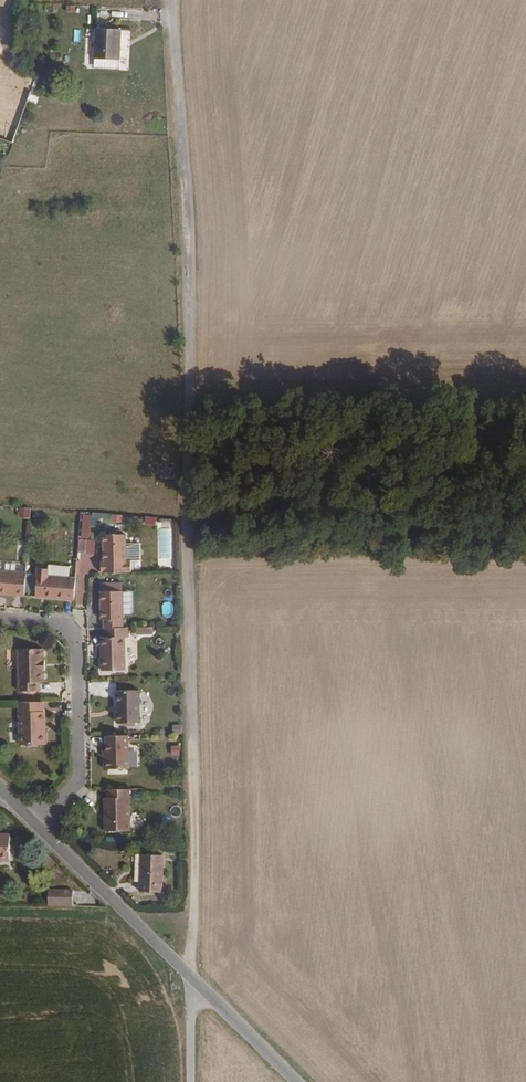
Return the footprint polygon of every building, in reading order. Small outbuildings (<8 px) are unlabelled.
[(8,67),(16,46),(9,44),(15,25),(2,21),(0,28),(0,64),(8,67)] [(121,30),(95,29),(94,60),(95,60),(119,61),(120,61),(121,30)] [(119,61),(95,60),(94,68),(119,70),(119,61)] [(36,77),(8,67),(0,64),(0,140),(13,144),(36,77)] [(19,518),(30,518),(31,508),(20,507),(19,512),(19,516),(19,518)] [(83,514),(81,538),(89,539),(91,526),(96,528),(96,519),(111,519),(111,514),(93,512),(92,518),(91,518),(92,515),(83,514)] [(122,515),(112,514),(111,522),(122,522),(122,515)] [(156,518),(145,517),(145,524),(156,525),(156,518)] [(103,534),(104,560),(101,561),(101,573),(131,572),(131,562),(131,560),(127,560),(127,543),(127,534),(103,534)] [(87,540),(79,539),(78,552),(86,553),(87,540)] [(95,541),(87,540),(86,553),(86,554),(94,554),(95,541)] [(140,543),(127,543),(127,560),(131,560),(131,562),(141,562),(140,543)] [(26,572),(26,563),(0,561),(0,570),(26,572)] [(49,565),(48,569),(49,569),(49,575),(69,577),(69,567),(49,565)] [(35,597),(74,600),(76,577),(69,577),(49,575),(49,569),(48,569),(37,568),(35,597)] [(27,572),(26,572),(0,570),(0,595),(24,596),(25,592),(26,573),(27,572)] [(100,583),(100,591),(122,591),(122,583),(100,583)] [(103,618),(103,628),(104,628),(124,628),(124,614),(124,601),(124,591),(122,591),(100,591),(99,591),(100,618),(103,618)] [(124,601),(124,614),(133,614),(133,601),(124,601)] [(90,618),(99,618),(99,604),(91,604),(90,618)] [(164,605),(165,616),(172,616),(172,605),(164,605)] [(129,638),(129,627),(124,628),(104,628),(103,637),(100,637),(101,671),(126,670),(126,638),(129,638)] [(44,648),(17,649),(18,692),(41,691),(41,682),(45,682),(45,672),(45,659),(44,659),(44,648)] [(140,690),(115,691),(116,723),(121,723),(135,723),(141,722),(140,690)] [(47,744),(46,732),(43,732),(43,724),(46,724),(46,712),(44,712),(43,702),(18,702),(19,745),(47,744)] [(182,725),(173,725),(173,735),(182,734),(182,725)] [(129,751),(129,735),(105,736),(106,752),(103,752),(103,770),(119,769),(123,769),(130,769),(130,768),(129,751)] [(180,746),(172,746),(172,756),(180,756),(180,746)] [(138,751),(129,751),(130,768),(138,767),(138,751)] [(104,831),(131,832),(130,789),(106,790),(107,798),(104,798),(104,831)] [(9,862),(10,834),(0,834),(0,862),(9,862)] [(163,893),(165,855),(140,855),(139,891),(163,893)] [(48,906),(73,906),(73,890),(48,890),(48,891),(48,905),(48,906)]
